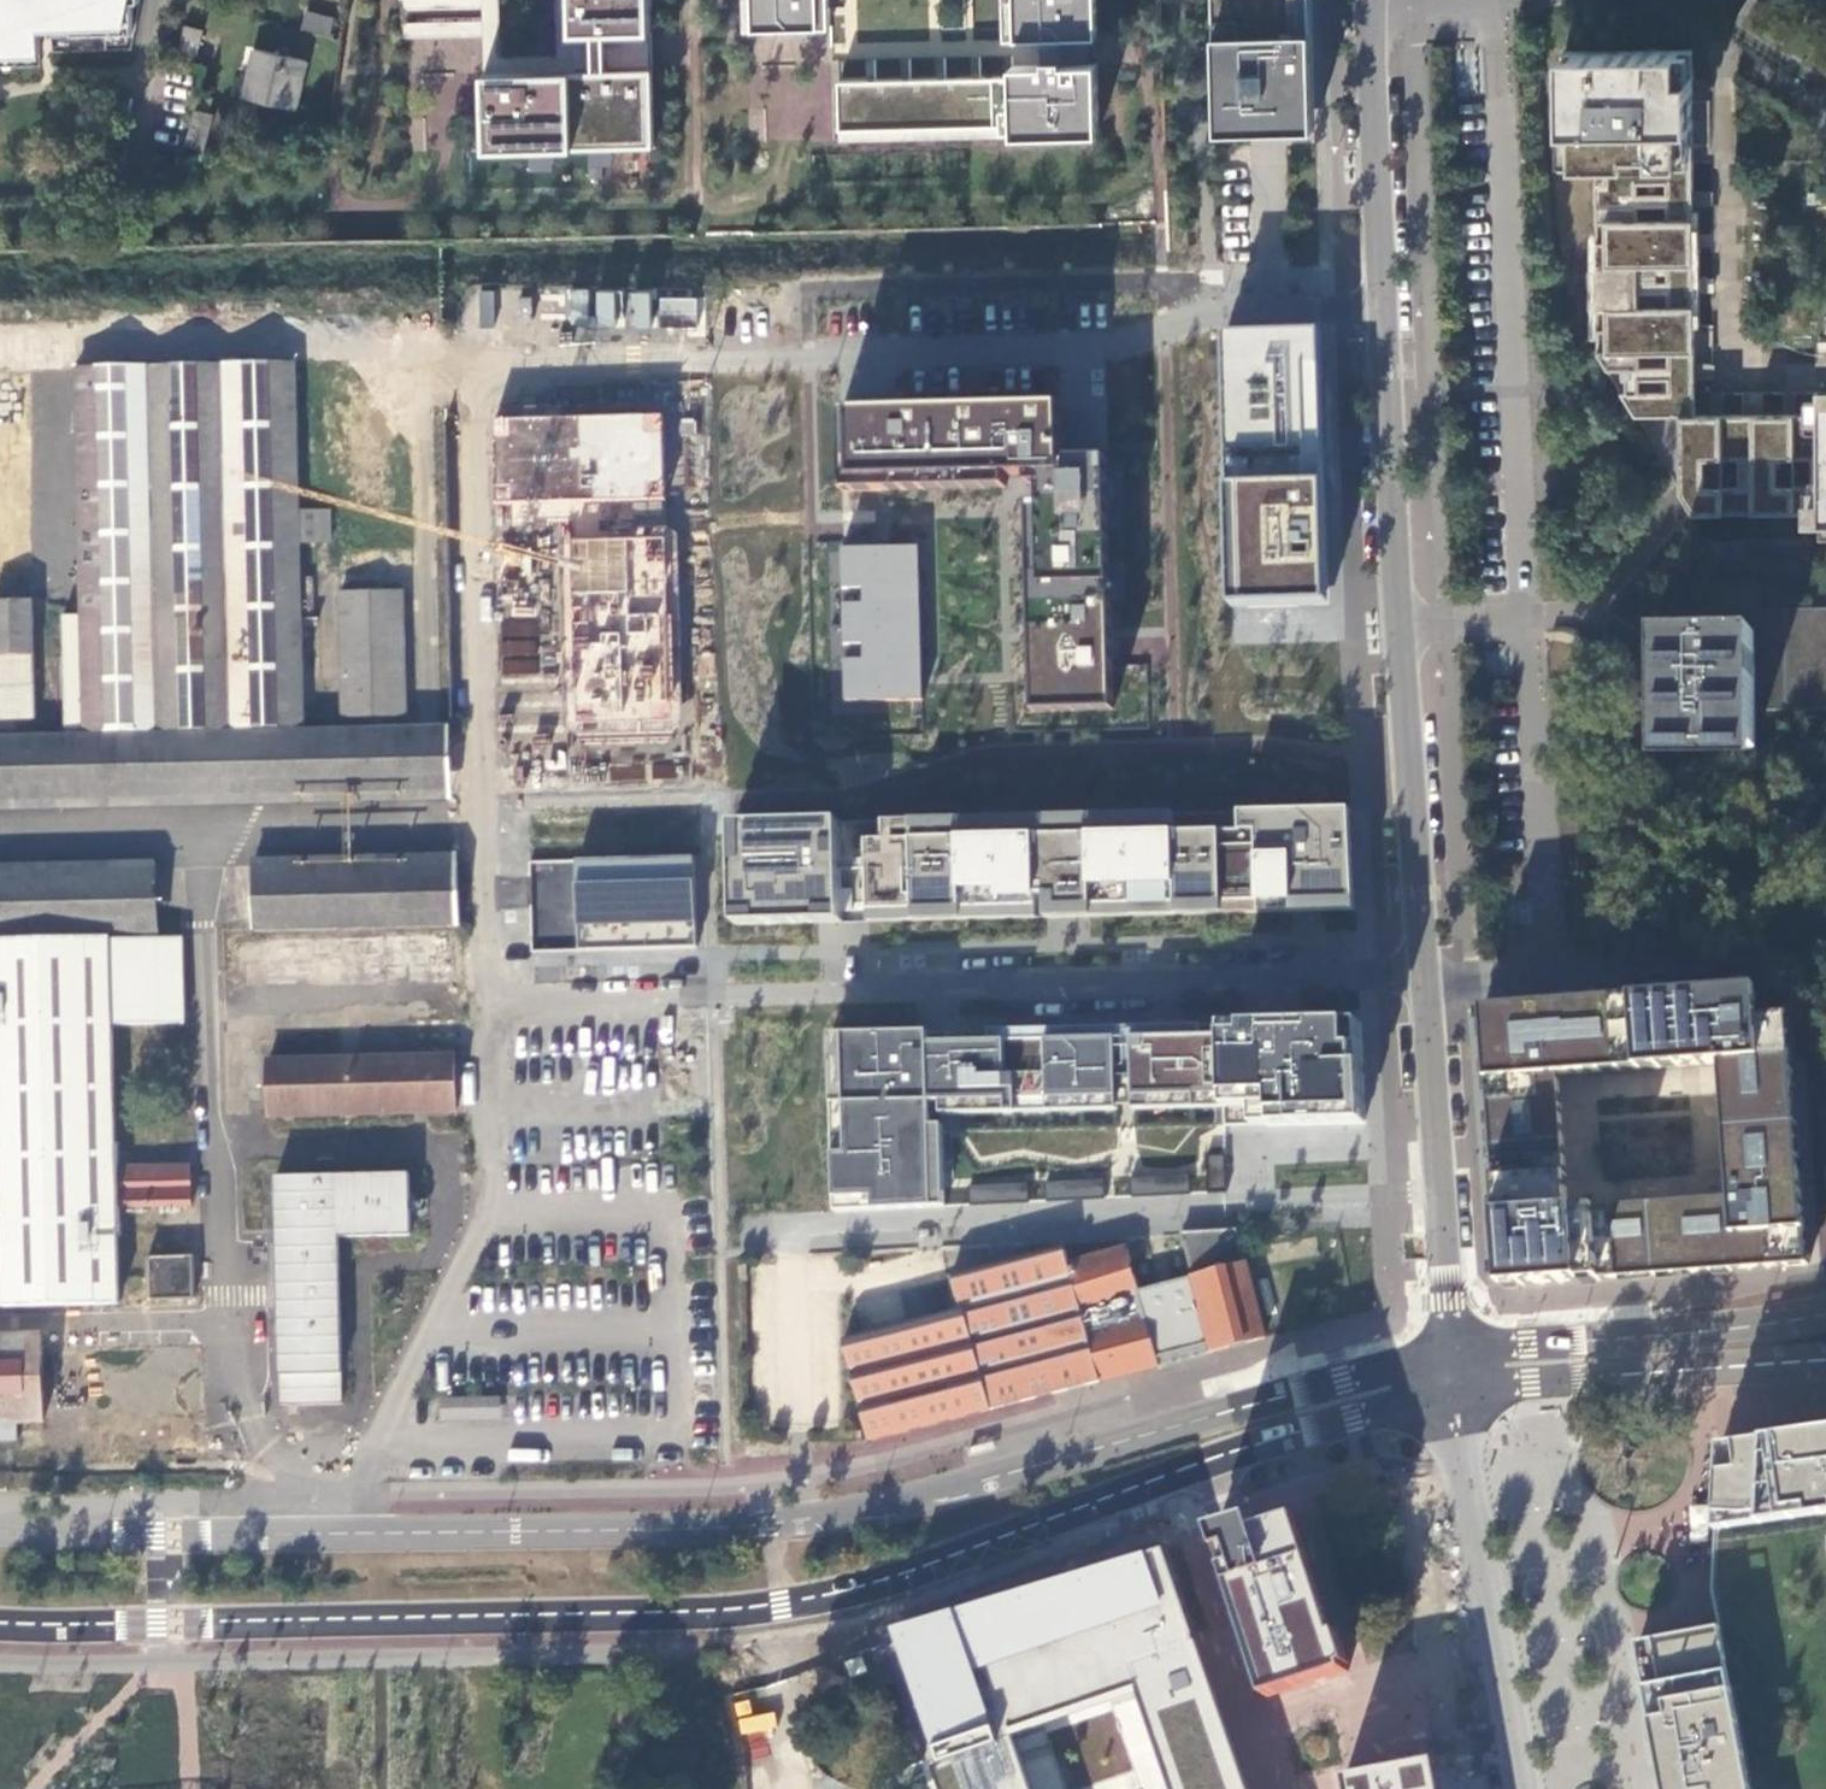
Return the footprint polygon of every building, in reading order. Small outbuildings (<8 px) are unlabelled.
[(34,56),(33,40),(33,31),(66,29),(66,38),(128,35),(136,0),(0,0),(0,57),(34,56)] [(405,9),(483,7),(483,0),(405,0),(405,9)] [(500,56),(498,0),(483,0),(483,7),(484,21),(484,35),(485,71),(575,69),(574,32),(572,33),(572,0),(557,0),(558,54),(500,56)] [(572,33),(574,32),(641,31),(652,30),(652,0),(572,0),(572,33)] [(746,28),(757,28),(756,0),(745,0),(746,28)] [(757,28),(812,27),(812,8),(819,8),(819,0),(756,0),(757,28)] [(812,8),(812,27),(830,26),(829,0),(819,0),(819,8),(812,8)] [(1004,39),(1015,38),(1014,0),(1003,0),(1004,39)] [(1085,37),(1096,36),(1095,0),(1014,0),(1015,38),(1044,38),(1045,64),(1012,65),(1012,76),(1013,121),(1013,135),(1099,133),(1097,63),(1086,63),(1085,37)] [(1218,127),(1314,125),(1312,23),(1311,0),(1215,0),(1216,25),(1218,127)] [(306,13),(302,29),(330,36),(334,20),(306,13)] [(484,21),(405,22),(406,37),(484,35),(484,21)] [(177,55),(195,60),(203,30),(186,25),(177,55)] [(33,40),(66,38),(66,29),(33,31),(33,40)] [(652,30),(641,31),(642,67),(653,67),(652,30)] [(641,31),(574,32),(575,69),(642,67),(641,31)] [(756,35),(755,58),(775,58),(775,35),(756,35)] [(242,97),(292,109),(303,59),(254,48),(242,97)] [(1692,50),(1564,51),(1565,163),(1596,162),(1693,162),(1692,50)] [(655,145),(653,67),(642,67),(575,69),(485,71),(487,149),(655,145)] [(1013,121),(1012,76),(839,80),(840,125),(1013,121)] [(213,114),(195,109),(186,144),(203,149),(213,114)] [(1013,121),(840,125),(840,139),(1013,135),(1013,121)] [(1824,392),(1824,414),(1816,414),(1793,415),(1785,415),(1762,415),(1754,415),(1746,415),(1724,415),(1714,415),(1695,416),(1695,379),(1694,367),(1694,292),(1694,280),(1693,205),(1693,193),(1693,162),(1596,162),(1597,353),(1686,501),(1693,513),(1823,512),(1825,512),(1825,392),(1824,392)] [(1693,205),(1712,205),(1712,192),(1693,193),(1693,205)] [(1713,280),(1694,280),(1694,292),(1713,292),(1713,280)] [(569,332),(699,329),(699,296),(653,297),(652,290),(591,291),(591,289),(568,289),(569,332)] [(1232,608),(1328,605),(1325,481),(1321,333),(1224,335),(1232,608)] [(61,617),(63,728),(301,723),(298,544),(328,543),(327,513),(297,513),(294,365),(75,371),(79,616),(61,617)] [(1695,379),(1714,379),(1714,367),(1694,367),(1695,379)] [(1793,415),(1793,392),(1785,392),(1785,415),(1793,415)] [(1824,414),(1824,392),(1816,392),(1816,414),(1824,414)] [(1723,393),(1714,393),(1714,415),(1724,415),(1723,393)] [(1754,415),(1754,393),(1746,393),(1746,415),(1754,415)] [(1762,393),(1754,393),(1754,415),(1762,415),(1762,393)] [(883,411),(840,412),(842,492),(1006,488),(1005,476),(1027,476),(1027,485),(1039,485),(1040,503),(1028,504),(1033,713),(1113,711),(1112,636),(1107,459),(1062,460),(1061,406),(1010,407),(883,411)] [(664,413),(494,417),(496,503),(666,500),(664,413)] [(885,541),(843,542),(847,703),(923,701),(922,675),(921,636),(920,603),(919,567),(919,549),(885,549),(885,541)] [(667,542),(574,543),(578,724),(671,720),(667,542)] [(337,594),(339,718),(403,716),(400,594),(337,594)] [(32,720),(31,602),(0,603),(0,720),(32,720)] [(1825,711),(1825,610),(1654,612),(1655,635),(1754,634),(1754,712),(1825,711)] [(536,677),(538,619),(503,618),(501,676),(536,677)] [(1754,712),(1754,634),(1655,635),(1655,751),(1755,749),(1754,712)] [(0,737),(0,812),(455,801),(452,726),(0,737)] [(1171,836),(880,843),(863,844),(865,926),(1034,921),(1033,898),(1041,898),(1042,921),(1352,913),(1347,812),(1237,815),(1237,834),(1171,836)] [(879,824),(880,843),(1171,836),(1170,817),(879,824)] [(837,825),(729,828),(732,929),(840,926),(840,915),(839,893),(837,825)] [(529,952),(695,948),(693,858),(527,861),(529,952)] [(456,864),(251,870),(253,932),(460,927),(456,864)] [(157,935),(155,872),(0,875),(0,938),(157,935)] [(849,893),(839,893),(840,915),(849,915),(849,893)] [(116,1301),(114,1209),(131,1208),(131,1167),(113,1167),(109,1026),(183,1025),(181,938),(0,942),(0,1305),(116,1301)] [(1503,1288),(1808,1266),(1790,1017),(1760,1019),(1758,989),(1482,1009),(1485,1045),(1498,1217),(1503,1288)] [(1219,1039),(1129,1041),(1131,1110),(1131,1113),(1213,1111),(1214,1130),(1223,1129),(1362,1126),(1361,1100),(1359,1060),(1357,1025),(1219,1028),(1219,1039)] [(1219,1028),(986,1034),(987,1045),(1113,1041),(1115,1110),(1131,1110),(1129,1041),(1219,1039),(1219,1028)] [(939,1118),(1115,1114),(1115,1110),(1113,1041),(987,1045),(949,1046),(926,1046),(926,1036),(827,1038),(832,1216),(942,1210),(940,1129),(928,1129),(928,1106),(939,1105),(939,1118)] [(265,1061),(268,1119),(454,1113),(451,1056),(265,1061)] [(1224,1195),(1223,1157),(1203,1158),(1204,1196),(1224,1195)] [(131,1167),(131,1208),(188,1207),(187,1165),(131,1167)] [(279,1405),(340,1404),(337,1237),(408,1236),(407,1174),(273,1177),(279,1405)] [(1129,1200),(1187,1197),(1186,1178),(1128,1181),(1129,1200)] [(1043,1205),(1102,1202),(1101,1183),(1042,1186),(1043,1205)] [(967,1209),(1026,1206),(1025,1187),(966,1190),(967,1209)] [(1207,1344),(1209,1351),(1263,1337),(1236,1230),(1178,1234),(1189,1276),(1207,1344)] [(957,1310),(840,1341),(863,1428),(866,1441),(1156,1366),(1155,1359),(1135,1290),(1123,1247),(1065,1264),(1061,1246),(948,1277),(957,1310)] [(146,1260),(146,1299),(190,1298),(189,1259),(146,1260)] [(1162,1283),(1135,1290),(1155,1359),(1207,1344),(1189,1276),(1162,1283)] [(40,1442),(40,1423),(38,1335),(0,1336),(0,1442),(40,1442)] [(1635,1644),(1639,1665),(1642,1688),(1648,1722),(1656,1769),(1659,1788),(1825,1788),(1825,1436),(1773,1442),(1739,1447),(1720,1450),(1718,1479),(1717,1496),(1716,1512),(1715,1527),(1711,1590),(1713,1603),(1717,1631),(1653,1641),(1635,1644)] [(1342,1658),(1321,1592),(1300,1526),(1294,1509),(1212,1533),(1268,1696),(1346,1670),(1342,1658)] [(1164,1549),(895,1630),(910,1675),(940,1761),(925,1766),(933,1788),(1032,1788),(1011,1728),(1135,1685),(1171,1788),(1248,1788),(1164,1549)] [(1345,1777),(1347,1788),(1440,1788),(1434,1759),(1345,1777)]
